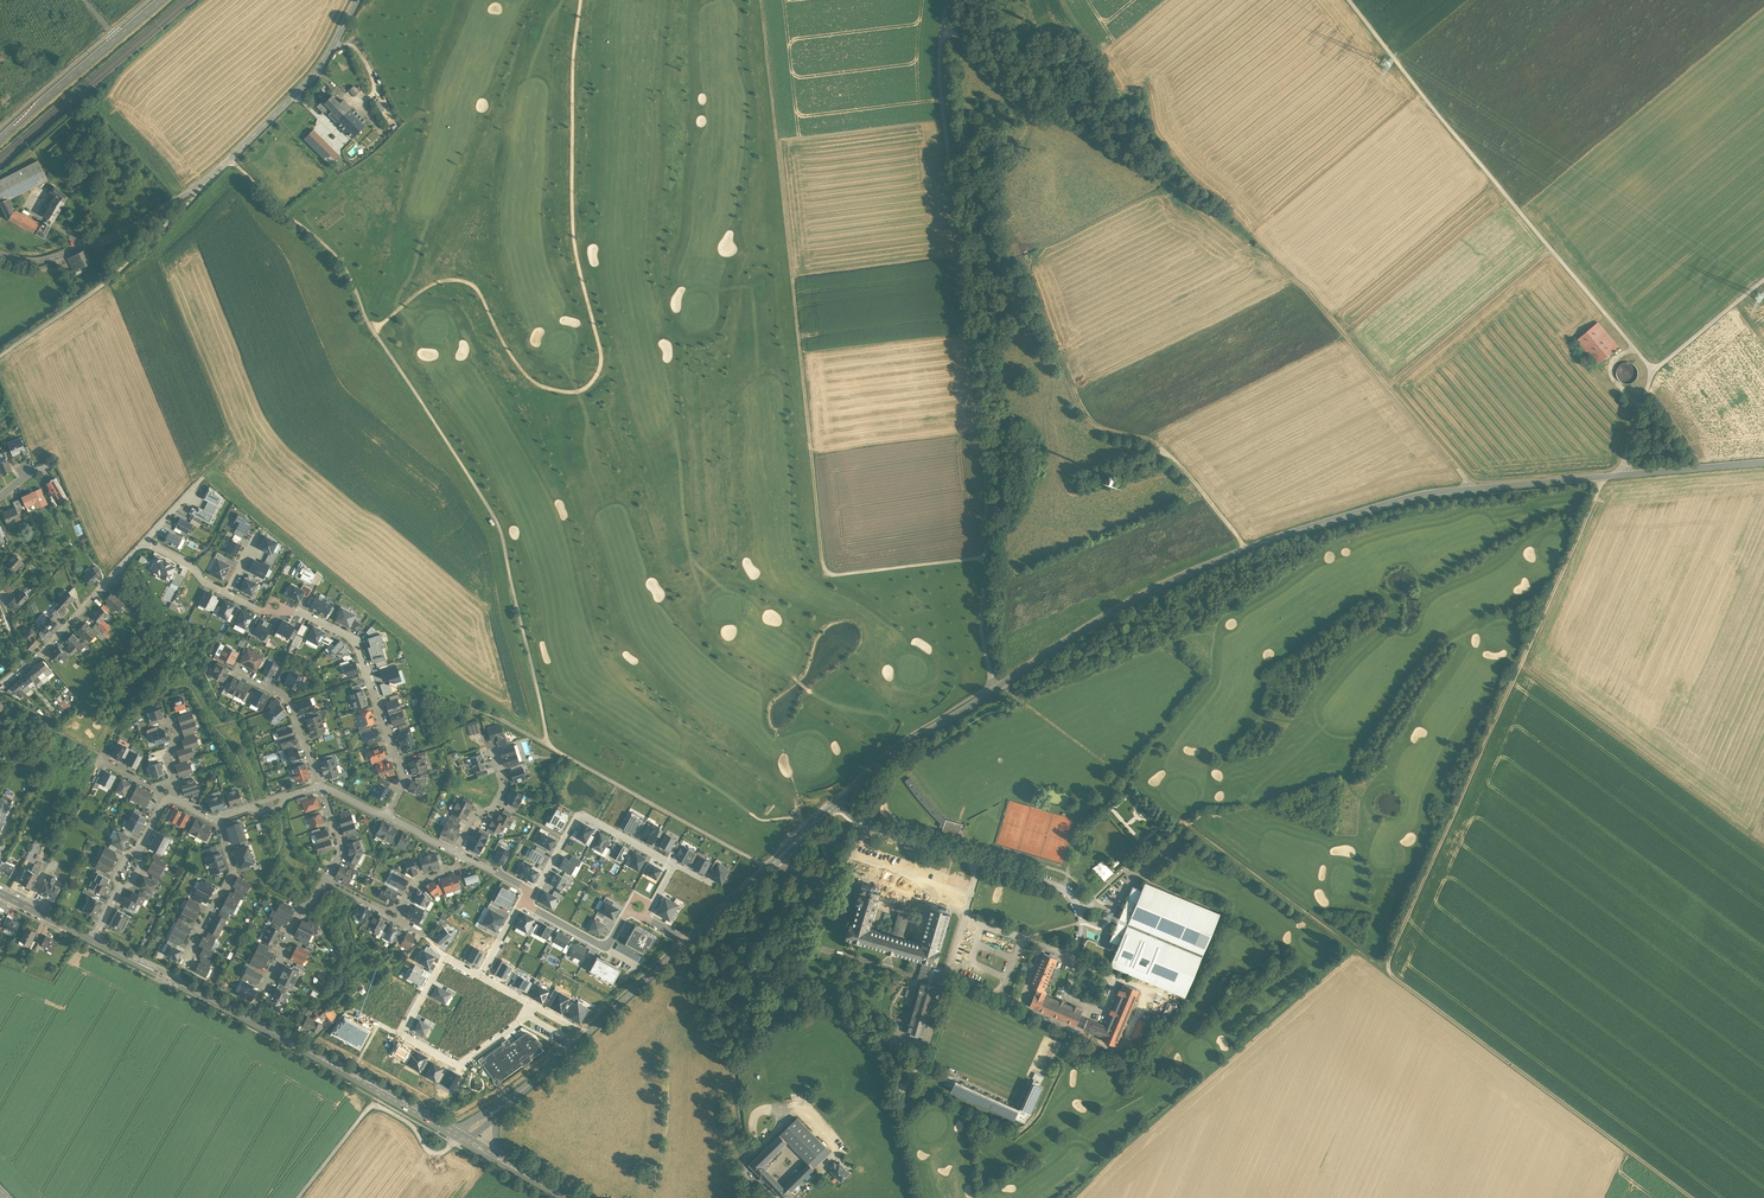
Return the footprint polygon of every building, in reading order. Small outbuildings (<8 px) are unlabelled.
[(359,92),(353,86),(349,90),(355,96),(359,92)] [(332,111),(339,104),(331,96),(324,103),(322,101),(317,107),(322,112),(328,107),(332,111)] [(380,111),(384,110),(379,99),(375,101),(380,111)] [(343,101),(343,100),(339,104),(332,111),(329,114),(334,120),(344,130),(358,116),(345,102),(344,100),(343,101)] [(358,116),(344,130),(351,137),(366,123),(358,116)] [(340,156),(313,129),(304,139),(330,165),(340,156)] [(71,158),(64,164),(71,170),(77,163),(74,161),(76,160),(74,159),(73,160),(71,158)] [(0,180),(0,202),(7,200),(37,185),(41,187),(42,186),(48,179),(38,161),(0,180)] [(67,197),(53,186),(49,191),(54,195),(53,197),(55,198),(53,200),(52,199),(50,203),(51,204),(48,209),(51,211),(46,218),(50,220),(53,222),(67,197)] [(13,211),(7,200),(0,202),(0,203),(9,220),(44,238),(48,230),(42,226),(13,211)] [(47,224),(44,222),(42,226),(48,230),(51,226),(47,224)] [(84,251),(68,259),(74,272),(91,263),(84,251)] [(1618,346),(1598,323),(1577,341),(1597,365),(1618,346)] [(1637,377),(1638,373),(1637,369),(1635,365),(1631,363),(1627,362),(1623,363),(1619,366),(1617,369),(1616,373),(1617,378),(1619,381),(1623,383),(1627,384),(1631,383),(1635,381),(1637,377)] [(20,439),(15,441),(15,442),(8,444),(13,455),(20,453),(21,455),(26,453),(24,448),(20,439)] [(0,463),(0,470),(1,470),(3,475),(11,471),(7,460),(0,463)] [(56,482),(51,484),(50,482),(46,484),(53,495),(51,496),(56,504),(66,499),(56,482)] [(208,501),(217,506),(218,506),(222,498),(209,487),(203,499),(208,501)] [(34,493),(22,497),(26,507),(38,503),(40,507),(47,504),(41,489),(33,492),(34,493)] [(19,499),(13,502),(15,507),(19,516),(25,514),(19,499)] [(217,506),(208,501),(206,505),(215,510),(217,506)] [(204,510),(213,514),(215,510),(206,505),(204,510)] [(15,507),(3,512),(8,525),(20,519),(19,516),(15,507)] [(213,514),(204,510),(199,507),(197,510),(192,508),(189,513),(209,523),(214,515),(213,514)] [(236,529),(245,534),(246,535),(252,523),(243,518),(244,517),(238,514),(234,522),(238,524),(236,529)] [(190,523),(180,518),(175,528),(188,534),(193,524),(190,523)] [(245,534),(236,529),(233,534),(243,538),(245,534)] [(183,539),(169,533),(164,542),(179,549),(183,539)] [(277,543),(265,537),(260,548),(269,553),(271,554),(272,551),(277,543)] [(232,541),(231,541),(226,551),(235,556),(241,545),(238,544),(232,541)] [(271,554),(269,553),(266,559),(274,563),(278,554),(272,551),(271,554)] [(226,557),(216,553),(214,558),(216,559),(224,563),(226,557)] [(23,562),(15,555),(7,564),(11,567),(13,569),(15,571),(17,569),(21,565),(23,562)] [(171,563),(155,555),(152,562),(156,564),(152,571),(163,576),(162,578),(168,581),(170,579),(173,573),(176,566),(171,563)] [(224,563),(216,559),(209,573),(223,580),(230,566),(224,563)] [(269,566),(268,569),(270,570),(274,563),(266,559),(264,563),(269,566)] [(269,566),(264,563),(263,563),(262,565),(254,561),(248,571),(263,578),(268,569),(269,566)] [(315,574),(302,564),(301,564),(300,563),(297,569),(298,570),(295,577),(310,584),(311,582),(315,574)] [(97,573),(93,568),(84,578),(91,585),(100,576),(97,573)] [(317,571),(315,574),(311,582),(317,585),(322,576),(317,571)] [(176,574),(173,573),(170,579),(173,580),(172,583),(179,587),(184,577),(176,573),(176,574)] [(247,579),(256,584),(258,580),(249,575),(247,579)] [(256,584),(246,579),(240,589),(252,595),(257,584),(256,584)] [(288,596),(299,601),(303,594),(304,591),(301,590),(296,588),(297,586),(291,583),(288,589),(291,590),(288,596)] [(17,590),(12,585),(6,591),(8,594),(10,592),(12,595),(17,590)] [(303,585),(301,590),(304,591),(303,594),(308,596),(312,589),(303,585)] [(73,588),(69,592),(74,598),(77,595),(74,587),(73,588)] [(64,589),(59,595),(62,598),(67,592),(64,589)] [(29,597),(23,591),(17,598),(15,597),(8,604),(16,611),(23,603),(29,597)] [(69,592),(67,591),(67,592),(62,598),(59,601),(63,605),(66,607),(72,601),(73,602),(76,599),(74,598),(69,592)] [(212,594),(206,591),(200,603),(205,606),(204,607),(210,610),(210,608),(215,599),(216,598),(211,595),(212,594)] [(115,597),(111,594),(105,600),(119,613),(123,609),(120,606),(123,604),(115,597)] [(318,612),(324,600),(316,596),(314,599),(311,605),(310,608),(318,612)] [(215,599),(210,608),(214,610),(217,605),(219,601),(215,599)] [(234,605),(224,600),(221,607),(217,614),(227,619),(230,613),(234,605)] [(332,604),(324,600),(318,612),(326,616),(327,614),(331,606),(332,604)] [(63,605),(57,611),(60,620),(69,611),(66,607),(63,605)] [(109,610),(104,605),(101,608),(107,613),(109,610)] [(217,614),(221,607),(217,605),(214,610),(212,614),(216,616),(217,614)] [(347,610),(341,607),(338,613),(339,614),(336,620),(349,627),(354,617),(355,615),(346,611),(347,610)] [(101,608),(97,611),(98,612),(95,615),(94,615),(92,617),(98,622),(99,624),(98,625),(103,629),(100,632),(102,634),(105,631),(108,631),(109,629),(109,627),(109,626),(102,620),(104,618),(106,620),(110,616),(107,613),(101,608)] [(57,611),(56,610),(52,614),(54,616),(51,618),(57,623),(60,620),(57,611)] [(252,616),(242,611),(235,623),(246,629),(249,621),(252,616)] [(56,624),(49,617),(39,627),(46,633),(52,626),(53,627),(56,624)] [(360,620),(354,617),(349,627),(357,630),(361,623),(360,620)] [(264,621),(260,619),(256,628),(253,634),(264,639),(267,634),(271,625),(268,623),(264,621)] [(245,631),(249,633),(253,626),(254,624),(249,621),(246,629),(245,631)] [(294,628),(282,621),(276,632),(289,638),(294,628)] [(98,622),(94,626),(100,632),(103,629),(98,625),(99,624),(98,622)] [(85,623),(82,627),(82,628),(79,631),(87,639),(94,631),(92,629),(85,623)] [(298,631),(297,633),(305,637),(309,628),(301,624),(298,631)] [(100,632),(94,626),(92,629),(94,631),(97,633),(97,634),(98,635),(98,634),(98,635),(100,632)] [(298,631),(294,628),(289,638),(293,640),(297,633),(298,631)] [(324,633),(313,628),(307,639),(319,644),(320,641),(323,635),(324,633)] [(31,629),(22,638),(24,643),(23,643),(32,651),(40,643),(32,636),(35,633),(31,629)] [(94,631),(87,639),(89,641),(97,634),(97,633),(94,631)] [(81,638),(74,632),(72,635),(78,641),(81,638)] [(100,632),(98,635),(98,634),(98,635),(97,635),(103,641),(106,637),(102,634),(100,632)] [(381,634),(368,638),(370,647),(368,648),(372,663),(376,663),(385,660),(381,644),(384,643),(381,634)] [(78,641),(72,635),(66,641),(66,642),(69,645),(67,647),(68,648),(69,649),(68,650),(72,654),(76,650),(79,652),(84,646),(78,641)] [(334,640),(323,635),(320,641),(329,645),(331,643),(334,640)] [(244,647),(247,640),(241,638),(238,644),(244,647)] [(66,641),(64,640),(61,644),(64,647),(68,650),(69,649),(68,648),(67,647),(69,645),(66,642),(66,641)] [(345,646),(340,641),(335,646),(329,652),(334,657),(336,654),(341,659),(342,658),(345,654),(347,656),(349,655),(351,652),(345,646)] [(335,646),(331,643),(329,645),(325,650),(328,653),(329,652),(335,646)] [(238,653),(225,646),(220,657),(224,659),(232,663),(238,653)] [(61,651),(58,648),(51,655),(58,661),(64,654),(61,651)] [(258,655),(248,650),(241,662),(256,670),(257,667),(261,660),(256,658),(258,655)] [(48,667),(43,661),(37,665),(43,672),(48,667)] [(222,662),(218,661),(216,664),(226,669),(227,665),(222,662)] [(272,674),(277,665),(269,661),(263,673),(271,677),(272,674)] [(350,664),(344,666),(347,675),(358,672),(355,663),(350,664)] [(226,669),(216,664),(212,672),(214,677),(223,681),(227,674),(226,673),(228,670),(226,669)] [(382,681),(388,679),(399,675),(396,664),(394,665),(388,667),(379,670),(382,681)] [(37,665),(32,670),(38,676),(43,672),(37,665)] [(32,670),(27,674),(32,680),(37,676),(38,676),(32,670)] [(283,674),(278,671),(275,676),(274,678),(279,681),(283,674)] [(303,678),(290,671),(288,676),(288,677),(286,681),(285,681),(284,683),(285,684),(287,686),(288,685),(292,688),(293,689),(296,690),(298,687),(301,689),(304,683),(301,681),(303,678)] [(38,676),(37,676),(40,680),(46,675),(43,672),(38,676)] [(27,674),(22,678),(27,685),(32,680),(27,674)] [(401,681),(399,675),(388,679),(389,682),(393,684),(401,681)] [(22,678),(17,682),(22,689),(27,685),(22,678)] [(241,682),(233,678),(231,683),(227,691),(235,695),(241,682)] [(17,682),(11,687),(15,692),(17,694),(22,689),(17,682)] [(231,683),(227,682),(222,691),(226,693),(227,691),(231,683)] [(241,682),(235,695),(242,698),(243,699),(246,691),(249,686),(241,682)] [(384,696),(392,693),(390,685),(384,684),(380,685),(384,696)] [(27,685),(22,689),(25,693),(30,688),(27,685)] [(358,685),(351,687),(353,690),(354,693),(361,691),(360,685),(358,685)] [(267,695),(257,690),(255,694),(251,703),(260,708),(267,695)] [(354,693),(352,694),(353,698),(353,701),(350,701),(351,702),(352,702),(354,708),(354,709),(367,705),(363,690),(361,691),(354,693)] [(246,691),(243,699),(242,698),(241,701),(245,703),(246,700),(250,693),(246,691)] [(255,694),(251,691),(250,693),(246,700),(251,703),(255,694)] [(182,697),(173,700),(176,711),(185,708),(182,697)] [(276,698),(268,706),(272,709),(272,710),(279,704),(280,703),(276,698)] [(308,699),(297,703),(300,714),(303,713),(311,710),(313,709),(312,706),(310,705),(308,699)] [(390,701),(386,703),(389,714),(400,711),(399,707),(401,707),(401,706),(401,703),(399,703),(398,703),(397,700),(397,699),(390,701)] [(283,709),(279,704),(272,710),(272,709),(269,712),(273,717),(271,718),(276,724),(285,715),(281,711),(283,709)] [(160,709),(149,712),(151,717),(152,720),(158,718),(162,716),(160,709)] [(359,715),(362,726),(366,725),(374,722),(372,718),(373,718),(372,715),(371,715),(370,711),(369,712),(359,715)] [(400,711),(389,714),(393,726),(404,722),(403,718),(404,718),(405,716),(404,714),(403,714),(402,714),(400,711)] [(182,716),(178,717),(181,725),(194,721),(191,713),(188,714),(182,716)] [(310,718),(306,720),(308,727),(322,723),(319,715),(318,716),(310,718)] [(194,721),(181,725),(184,733),(189,731),(193,730),(196,729),(194,721)] [(322,723),(308,727),(311,735),(315,734),(323,731),(324,731),(322,723)] [(478,723),(467,727),(470,736),(481,732),(478,723)] [(500,725),(491,728),(492,731),(488,732),(491,741),(495,740),(504,737),(503,737),(500,725)] [(287,730),(278,733),(280,739),(293,735),(291,728),(287,730)] [(158,731),(150,734),(152,742),(155,741),(156,744),(167,741),(164,730),(158,731)] [(371,732),(365,734),(369,744),(380,740),(376,730),(371,732)] [(410,732),(401,735),(398,736),(402,748),(406,747),(406,748),(408,749),(411,748),(412,746),(410,740),(412,740),(410,732)] [(293,735),(280,739),(282,746),(291,743),(295,742),(293,735)] [(504,737),(495,740),(498,747),(501,746),(508,743),(505,736),(503,737),(504,737)] [(185,749),(190,747),(198,745),(195,737),(191,738),(183,741),(185,749)] [(126,748),(117,743),(111,755),(120,760),(122,757),(126,748)] [(502,749),(499,750),(502,758),(515,754),(513,746),(509,747),(502,749)] [(190,747),(185,749),(177,751),(180,759),(185,758),(185,757),(189,756),(193,755),(190,747)] [(382,747),(368,752),(371,760),(381,757),(385,756),(382,747)] [(126,748),(122,757),(126,759),(130,750),(126,748)] [(129,760),(133,752),(134,751),(131,749),(130,750),(126,759),(129,760)] [(292,750),(284,753),(287,762),(299,758),(297,749),(292,750)] [(129,760),(128,764),(136,768),(142,756),(133,752),(129,760)] [(486,768),(481,754),(470,758),(474,772),(476,771),(486,768)] [(515,754),(502,758),(504,766),(507,765),(517,762),(518,761),(515,754)] [(324,761),(321,762),(321,764),(322,766),(321,768),(322,770),(336,766),(333,758),(332,758),(324,761)] [(422,758),(409,763),(412,774),(426,770),(422,758)] [(149,766),(153,778),(164,774),(160,762),(149,766)] [(384,764),(377,766),(379,772),(381,776),(388,774),(388,775),(394,774),(390,762),(384,764)] [(187,765),(177,768),(179,775),(182,774),(188,773),(192,771),(189,764),(187,764),(187,765)] [(296,767),(291,768),(294,775),(307,770),(305,764),(303,764),(296,767)] [(338,774),(336,766),(322,770),(323,773),(325,774),(326,778),(337,774),(338,774)] [(486,768),(476,771),(478,778),(488,775),(486,768)] [(512,771),(509,772),(511,777),(512,777),(514,783),(525,779),(524,775),(525,775),(522,768),(512,771)] [(307,770),(294,775),(296,781),(300,780),(307,778),(309,777),(307,770)] [(115,776),(106,771),(102,779),(100,783),(109,788),(115,776)] [(100,783),(102,779),(99,777),(94,786),(97,788),(100,783)] [(184,781),(183,782),(184,785),(181,786),(183,790),(197,786),(195,781),(194,782),(193,778),(193,779),(184,781)] [(391,782),(380,779),(378,784),(379,785),(379,784),(387,789),(391,782)] [(936,812),(929,804),(924,798),(919,793),(914,786),(909,779),(904,782),(910,790),(915,796),(920,802),(926,810),(931,816),(935,819),(939,823),(943,820),(936,812)] [(130,784),(122,780),(116,791),(124,795),(128,789),(130,784)] [(425,784),(415,782),(415,783),(413,782),(411,783),(408,789),(415,793),(416,795),(417,794),(420,796),(422,793),(423,792),(423,791),(424,788),(423,787),(425,784)] [(387,789),(379,784),(379,785),(377,790),(378,791),(375,796),(384,801),(390,790),(387,789)] [(134,792),(131,799),(136,801),(142,788),(137,786),(134,792)] [(197,786),(183,790),(185,795),(187,794),(188,798),(191,797),(197,794),(198,794),(197,791),(198,791),(197,786)] [(142,788),(136,801),(140,804),(147,791),(142,788)] [(238,789),(232,791),(236,804),(242,802),(240,797),(238,789)] [(522,795),(512,790),(506,801),(508,803),(516,806),(518,803),(519,803),(521,799),(520,799),(522,795)] [(152,793),(147,791),(140,804),(145,806),(149,800),(152,793)] [(232,791),(226,793),(229,800),(231,806),(236,804),(232,791)] [(222,802),(220,795),(214,797),(218,810),(224,808),(222,802)] [(214,797),(208,799),(213,812),(218,810),(214,797)] [(308,800),(302,802),(304,807),(305,807),(306,811),(319,807),(316,797),(308,800)] [(5,824),(2,822),(11,803),(0,798),(0,833),(5,824)] [(463,800),(459,798),(455,806),(468,812),(472,805),(471,805),(463,800)] [(154,803),(149,800),(145,806),(151,809),(154,803)] [(516,806),(508,803),(507,806),(516,811),(518,807),(516,806)] [(556,809),(563,813),(566,808),(559,804),(556,809)] [(468,812),(455,806),(452,813),(453,813),(461,818),(464,819),(468,812)] [(182,812),(174,808),(173,811),(170,817),(169,819),(172,821),(172,822),(175,824),(176,823),(182,812)] [(512,813),(504,809),(502,813),(510,817),(512,813)] [(556,809),(549,823),(555,826),(562,830),(568,819),(567,818),(568,816),(563,813),(556,809)] [(139,815),(133,812),(131,817),(143,823),(146,818),(139,815)] [(189,816),(182,812),(176,823),(180,825),(183,827),(184,825),(187,819),(189,816)] [(496,821),(504,825),(508,827),(513,819),(510,817),(502,813),(500,812),(496,821)] [(622,830),(634,837),(637,830),(642,822),(644,819),(632,812),(627,820),(624,826),(622,830)] [(311,817),(308,818),(311,826),(316,825),(316,826),(317,826),(319,825),(319,824),(323,823),(320,814),(318,815),(311,817)] [(350,815),(341,818),(339,818),(342,827),(353,823),(350,815)] [(451,817),(450,816),(449,820),(458,824),(460,821),(459,821),(451,817)] [(143,823),(131,817),(126,827),(132,830),(138,833),(143,823)] [(194,823),(189,832),(196,835),(203,823),(196,819),(194,823)] [(449,820),(448,819),(444,827),(456,833),(460,825),(458,824),(449,820)] [(504,825),(496,821),(493,819),(492,819),(488,827),(488,828),(496,831),(498,832),(502,831),(504,825)] [(642,829),(645,831),(650,822),(646,820),(645,823),(642,829)] [(962,824),(945,820),(941,835),(957,840),(962,824)] [(246,839),(240,822),(234,824),(227,827),(232,844),(239,841),(246,839)] [(389,826),(382,822),(381,825),(376,834),(376,835),(383,838),(389,826)] [(545,826),(553,830),(555,826),(549,823),(547,822),(545,826)] [(656,835),(659,829),(660,828),(650,822),(645,831),(641,838),(652,844),(656,835)] [(210,826),(203,823),(196,835),(203,839),(208,830),(210,826)] [(353,823),(342,827),(344,835),(347,835),(356,832),(353,823)] [(590,834),(593,829),(583,824),(579,832),(577,836),(586,842),(590,834)] [(397,829),(389,826),(383,838),(390,842),(395,833),(397,829)] [(456,833),(444,827),(441,834),(451,839),(452,840),(456,833)] [(496,831),(488,828),(486,832),(489,834),(493,836),(496,831)] [(541,828),(539,832),(548,837),(550,834),(541,828)] [(488,837),(489,834),(480,829),(478,833),(487,837),(488,837)] [(320,832),(315,834),(318,843),(329,839),(327,830),(320,832)] [(127,841),(129,837),(129,836),(122,833),(118,831),(116,835),(115,834),(113,839),(114,840),(112,843),(119,847),(123,849),(125,845),(126,846),(129,841),(127,841)] [(475,831),(471,839),(483,845),(487,837),(478,833),(475,831)] [(534,841),(550,850),(555,841),(548,837),(539,832),(534,841)] [(157,833),(149,847),(156,851),(162,854),(170,839),(164,836),(157,833)] [(410,836),(403,833),(401,836),(397,845),(404,849),(410,836)] [(592,847),(603,852),(610,838),(600,833),(592,847)] [(451,839),(441,834),(439,839),(448,844),(451,839)] [(594,837),(590,834),(585,843),(589,846),(594,837)] [(674,844),(677,839),(666,834),(659,846),(664,848),(663,850),(669,853),(670,852),(674,844)] [(318,843),(316,844),(319,853),(332,848),(329,839),(318,843)] [(471,839),(467,846),(470,848),(479,852),(483,845),(471,839)] [(349,843),(347,844),(350,851),(362,852),(358,840),(357,840),(349,843)] [(116,852),(119,847),(112,843),(111,843),(108,848),(114,851),(116,852)] [(627,852),(625,851),(627,848),(618,843),(614,850),(613,852),(615,853),(612,859),(621,864),(627,852)] [(215,845),(205,849),(207,857),(208,856),(217,853),(215,845)] [(241,848),(234,850),(240,867),(249,864),(253,863),(248,846),(241,848)] [(688,861),(693,852),(694,850),(689,848),(689,849),(684,846),(682,850),(681,849),(678,854),(679,855),(677,858),(687,864),(688,861)] [(500,847),(499,847),(497,852),(493,859),(502,864),(509,852),(500,847)] [(537,847),(535,851),(544,856),(546,852),(537,847)] [(479,852),(470,848),(468,852),(478,856),(480,853),(479,852)] [(528,857),(541,865),(546,857),(544,856),(535,851),(532,849),(528,857)] [(605,858),(611,861),(612,859),(615,853),(613,852),(614,850),(611,849),(605,858)] [(115,855),(112,854),(104,850),(101,857),(113,863),(116,857),(115,855)] [(362,852),(350,851),(346,859),(348,860),(356,864),(362,852)] [(217,853),(208,856),(210,860),(209,860),(212,869),(213,868),(214,873),(217,872),(218,873),(219,874),(220,874),(221,873),(221,872),(221,870),(225,869),(224,865),(221,856),(220,852),(217,853)] [(696,854),(693,852),(688,861),(691,863),(692,862),(696,854)] [(702,855),(697,852),(696,854),(692,862),(696,864),(701,857),(702,855)] [(435,853),(427,855),(431,869),(439,866),(439,865),(436,856),(435,853)] [(629,866),(639,871),(645,858),(636,853),(634,858),(629,866)] [(427,855),(420,858),(423,867),(424,871),(431,869),(427,855)] [(572,856),(569,861),(577,865),(579,866),(582,861),(572,856)] [(628,868),(629,866),(634,858),(629,856),(624,866),(628,868)] [(113,863),(101,857),(97,864),(105,869),(107,870),(109,869),(113,863)] [(696,864),(694,868),(704,874),(711,862),(701,857),(696,864)] [(159,860),(154,858),(151,864),(162,870),(165,863),(159,860)] [(569,861),(564,858),(559,867),(572,874),(577,865),(569,861)] [(356,864),(348,860),(346,865),(351,867),(353,868),(356,864)] [(413,860),(405,863),(408,873),(412,875),(417,874),(416,870),(414,863),(413,860)] [(716,860),(711,869),(716,872),(720,864),(721,862),(716,860)] [(6,861),(0,872),(5,875),(6,874),(10,876),(15,866),(14,866),(6,861)] [(528,880),(533,883),(538,872),(532,869),(522,864),(521,863),(516,874),(522,877),(528,880)] [(28,869),(24,876),(22,875),(20,879),(22,880),(21,883),(31,888),(33,884),(34,885),(37,880),(35,880),(41,868),(35,864),(31,871),(28,869)] [(162,870),(151,864),(148,870),(153,873),(159,876),(162,870)] [(648,864),(643,873),(647,876),(648,874),(652,866),(648,864)] [(726,867),(720,864),(716,872),(712,878),(722,883),(729,871),(725,869),(726,867)] [(648,874),(657,879),(662,870),(653,865),(652,866),(648,874)] [(341,866),(335,877),(344,881),(348,883),(353,873),(349,871),(349,870),(341,866)] [(405,876),(396,871),(393,875),(401,878),(403,879),(405,876)] [(475,871),(470,872),(467,873),(468,873),(463,875),(464,876),(467,886),(478,883),(475,871)] [(101,875),(98,873),(94,881),(97,882),(104,886),(106,882),(108,884),(109,882),(108,879),(108,878),(101,875)] [(552,881),(550,884),(561,890),(563,887),(565,883),(567,880),(562,877),(556,874),(554,877),(551,880),(552,881)] [(564,874),(562,877),(567,880),(572,882),(573,879),(564,874)] [(401,878),(393,875),(389,883),(402,890),(407,881),(403,879),(401,878)] [(151,880),(144,876),(139,886),(145,889),(152,893),(152,892),(156,883),(151,880)] [(456,876),(451,878),(451,876),(449,877),(453,891),(460,888),(459,883),(456,876)] [(56,879),(55,878),(54,877),(52,878),(50,883),(45,880),(39,892),(54,900),(60,888),(55,885),(57,881),(57,880),(56,879)] [(249,883),(237,877),(233,885),(237,887),(244,891),(246,892),(248,888),(247,887),(249,883)] [(449,877),(446,878),(446,879),(442,881),(442,883),(444,890),(446,893),(453,891),(449,877)] [(197,888),(210,895),(214,887),(211,886),(204,883),(201,881),(197,888)] [(353,885),(348,883),(344,881),(342,884),(352,889),(353,885)] [(104,886),(97,882),(94,890),(95,890),(104,895),(104,893),(107,894),(109,890),(106,889),(107,887),(104,886)] [(434,882),(427,884),(425,886),(435,897),(438,894),(436,885),(434,882)] [(501,887),(508,891),(510,886),(502,882),(500,886),(501,887)] [(1220,914),(1145,883),(1141,891),(1136,903),(1127,899),(1121,915),(1119,914),(1114,926),(1116,926),(1109,942),(1113,943),(1111,949),(1116,951),(1110,966),(1185,997),(1220,914)] [(942,909),(940,908),(940,909),(931,906),(920,944),(902,939),(908,917),(898,914),(892,936),(869,929),(880,893),(870,890),(871,889),(870,889),(870,888),(864,886),(864,885),(862,885),(857,902),(858,903),(852,924),(850,924),(846,938),(854,941),(859,942),(923,961),(927,962),(928,962),(936,965),(936,963),(938,963),(939,961),(937,960),(938,959),(939,959),(940,956),(938,956),(939,955),(941,955),(942,952),(940,951),(940,950),(940,949),(941,950),(942,947),(941,946),(941,945),(943,945),(944,943),(942,942),(942,940),(944,941),(945,938),(943,938),(944,936),(945,936),(946,934),(944,933),(945,931),(947,932),(947,929),(946,929),(946,927),(948,927),(949,925),(947,924),(950,914),(942,912),(943,910),(941,909),(942,909)] [(397,891),(388,886),(386,890),(395,894),(397,891)] [(501,887),(497,894),(512,902),(516,895),(508,891),(501,887)] [(1127,899),(1136,903),(1141,891),(1132,887),(1127,899)] [(195,897),(202,900),(206,902),(210,895),(197,888),(193,896),(195,897)] [(88,891),(84,889),(83,892),(90,896),(92,897),(94,894),(88,891)] [(242,894),(235,890),(233,894),(240,897),(240,898),(242,899),(244,895),(242,894)] [(395,894),(386,890),(384,893),(381,891),(378,897),(390,903),(392,902),(393,902),(392,902),(396,895),(395,894)] [(423,893),(421,893),(421,891),(420,890),(418,891),(413,901),(418,903),(419,904),(420,905),(421,905),(426,907),(430,900),(425,897),(426,896),(423,894),(423,893)] [(143,892),(140,891),(138,894),(145,898),(147,899),(149,895),(143,892)] [(431,898),(425,891),(423,894),(426,896),(425,897),(430,900),(431,898)] [(554,891),(552,896),(556,898),(560,900),(563,896),(554,891)] [(138,894),(133,892),(129,898),(129,899),(137,903),(141,905),(145,898),(138,894)] [(233,894),(230,892),(226,900),(236,905),(240,898),(240,897),(233,894)] [(539,901),(551,908),(556,898),(552,896),(545,892),(539,901)] [(512,902),(497,894),(494,901),(500,904),(508,909),(512,902)] [(92,897),(90,896),(87,902),(99,909),(103,902),(92,897)] [(125,896),(122,903),(125,905),(134,910),(137,903),(129,899),(129,898),(125,896)] [(615,902),(606,897),(604,901),(612,906),(615,902)] [(665,898),(661,905),(675,912),(679,905),(674,903),(665,898)] [(674,903),(679,905),(682,907),(684,903),(676,898),(674,903)] [(236,905),(226,900),(222,908),(229,912),(232,913),(236,905)] [(497,908),(500,904),(494,901),(492,900),(489,904),(497,908)] [(604,902),(600,900),(595,908),(599,910),(599,911),(606,915),(613,919),(619,909),(612,906),(604,901),(604,902)] [(196,905),(188,901),(184,909),(196,915),(199,909),(199,907),(196,905)] [(99,909),(87,902),(82,911),(95,917),(99,909)] [(293,906),(284,902),(282,905),(291,910),(293,906)] [(282,905),(280,904),(276,911),(289,918),(292,911),(291,910),(282,905)] [(497,908),(489,904),(487,908),(489,909),(496,913),(499,909),(497,908)] [(134,910),(125,905),(123,909),(132,913),(134,910)] [(360,905),(356,914),(360,922),(363,923),(364,923),(366,918),(370,911),(360,905)] [(424,910),(415,905),(413,909),(422,914),(424,910)] [(670,920),(675,912),(661,905),(657,913),(667,919),(670,920)] [(413,909),(410,908),(408,912),(408,913),(406,917),(418,923),(423,914),(422,914),(413,909)] [(196,915),(184,909),(180,916),(188,920),(191,921),(193,921),(196,915)] [(485,916),(500,924),(504,917),(496,913),(489,909),(485,916)] [(130,917),(117,910),(114,917),(126,924),(130,917)] [(289,918),(276,911),(273,918),(282,923),(285,924),(289,918)] [(517,927),(526,932),(530,925),(533,919),(524,913),(517,927)] [(8,914),(3,924),(6,925),(10,918),(11,916),(8,914)] [(218,915),(216,914),(212,922),(222,927),(226,919),(218,915)] [(376,914),(370,926),(374,929),(373,932),(377,934),(380,929),(384,922),(380,919),(381,916),(376,914)] [(500,924),(485,916),(482,923),(489,927),(496,931),(500,924)] [(126,924),(114,917),(110,925),(123,931),(126,924)] [(10,918),(6,925),(5,928),(10,931),(10,929),(15,932),(20,923),(10,918)] [(282,923),(273,918),(271,922),(273,923),(280,927),(282,923)] [(319,924),(310,919),(307,924),(314,928),(316,929),(319,924)] [(590,930),(600,935),(606,925),(602,923),(595,919),(590,930)] [(307,924),(302,921),(298,928),(311,934),(314,928),(307,924)] [(222,927),(212,922),(208,930),(209,931),(218,935),(222,927)] [(480,922),(477,927),(486,932),(489,927),(482,923),(480,922)] [(185,927),(177,923),(173,930),(185,936),(188,930),(188,928),(185,926),(185,927)] [(540,926),(537,924),(534,928),(531,933),(536,936),(537,934),(536,934),(540,926)] [(540,926),(536,934),(537,934),(546,939),(547,939),(549,935),(552,929),(542,924),(540,926)] [(271,926),(269,925),(265,932),(278,939),(282,932),(278,930),(271,926)] [(531,933),(534,928),(530,925),(526,932),(525,934),(530,936),(531,933)] [(624,944),(644,955),(648,947),(651,949),(657,937),(636,925),(630,935),(629,934),(624,944)] [(36,931),(27,926),(18,943),(24,946),(25,943),(29,945),(36,931)] [(397,929),(392,926),(389,927),(386,933),(385,935),(388,936),(389,938),(388,939),(393,942),(393,940),(398,931),(397,929)] [(311,934),(298,928),(295,935),(300,938),(307,942),(307,941),(311,934)] [(446,940),(451,935),(450,934),(444,928),(437,934),(438,935),(434,938),(440,945),(446,940)] [(185,936),(173,930),(170,937),(177,941),(180,943),(182,942),(185,936)] [(218,935),(209,931),(207,934),(215,938),(216,939),(218,935)] [(278,939),(265,932),(262,939),(266,941),(273,945),(275,946),(278,939)] [(446,940),(451,942),(456,933),(453,932),(450,934),(451,935),(446,940)] [(414,937),(406,933),(405,937),(401,945),(408,949),(414,937)] [(553,942),(564,948),(569,939),(558,933),(556,936),(553,942)] [(397,942),(395,944),(400,947),(401,945),(405,937),(400,935),(397,942)] [(552,937),(549,943),(548,944),(551,946),(553,942),(556,936),(553,935),(552,937)] [(58,942),(46,936),(41,945),(48,949),(47,950),(52,953),(58,942)] [(205,938),(203,937),(199,945),(204,947),(209,950),(213,942),(205,938)] [(307,942),(300,938),(298,941),(306,945),(308,946),(310,943),(307,941),(307,942)] [(268,947),(264,945),(260,943),(258,946),(266,951),(268,947)] [(586,950),(576,944),(575,945),(571,953),(570,955),(574,958),(575,956),(580,959),(586,950)] [(175,948),(169,945),(164,953),(177,959),(181,951),(175,948)] [(266,951),(258,946),(255,953),(267,960),(271,953),(266,951)] [(308,952),(297,946),(294,952),(305,958),(308,952)] [(424,951),(434,956),(436,952),(430,946),(429,948),(427,947),(424,951)] [(209,950),(204,947),(200,955),(202,956),(210,960),(214,952),(209,950)] [(467,960),(477,965),(478,963),(482,955),(484,952),(474,947),(467,960)] [(424,966),(429,968),(432,964),(431,963),(434,957),(434,956),(424,951),(422,950),(419,956),(421,957),(418,962),(424,965),(424,966)] [(305,958),(294,952),(290,959),(302,964),(305,958)] [(267,960),(255,953),(251,960),(260,965),(264,967),(267,960)] [(1043,953),(1030,986),(1037,989),(1043,992),(1043,991),(1057,958),(1043,953)] [(604,960),(597,957),(590,971),(596,975),(595,976),(607,982),(607,981),(613,985),(621,970),(615,967),(616,966),(604,960)] [(260,965),(251,960),(249,964),(253,966),(258,968),(260,965)] [(922,962),(914,960),(913,963),(910,962),(909,966),(912,967),(910,972),(919,975),(922,963),(922,962)] [(927,962),(923,961),(922,962),(922,963),(919,975),(917,981),(921,982),(926,984),(931,967),(926,966),(927,962)] [(505,979),(510,970),(512,967),(503,962),(496,974),(505,979)] [(200,963),(199,963),(195,971),(205,976),(209,968),(200,963)] [(292,969),(286,966),(282,973),(294,980),(298,972),(292,969)] [(413,970),(421,974),(423,970),(415,966),(413,970)] [(252,969),(247,967),(247,968),(243,976),(255,983),(260,974),(252,969)] [(408,978),(421,985),(426,977),(421,974),(413,970),(408,978)] [(505,979),(509,981),(515,972),(510,970),(505,979)] [(294,980),(282,973),(278,981),(291,987),(294,980)] [(524,990),(529,981),(517,975),(513,984),(524,990)] [(529,981),(524,990),(528,992),(533,983),(529,981)] [(917,981),(906,1019),(910,1020),(921,982),(917,981)] [(926,984),(921,982),(910,1020),(908,1025),(925,1030),(927,1024),(928,1024),(928,1022),(928,1021),(929,1019),(928,1019),(929,1018),(936,994),(936,992),(937,992),(938,990),(937,990),(938,987),(926,984)] [(251,989),(243,984),(238,993),(243,996),(246,998),(251,1000),(254,994),(252,994),(254,990),(251,989)] [(542,1003),(549,991),(536,984),(533,990),(530,996),(542,1003)] [(1138,991),(1126,986),(1108,1028),(1088,1019),(1087,1021),(1086,1021),(1085,1022),(1086,1023),(1084,1029),(1104,1037),(1103,1040),(1115,1045),(1138,991)] [(445,991),(437,987),(432,997),(448,1006),(451,1001),(448,999),(450,994),(451,994),(445,991)] [(910,998),(913,989),(907,987),(905,996),(910,998)] [(277,988),(276,988),(272,995),(283,1001),(287,994),(285,993),(277,988)] [(453,996),(456,992),(447,988),(445,991),(451,994),(450,994),(453,996)] [(555,988),(550,997),(554,1000),(558,992),(559,990),(555,988)] [(1037,989),(1030,1006),(1039,1010),(1044,998),(1046,993),(1043,991),(1043,992),(1037,989)] [(558,992),(554,1000),(550,1007),(561,1013),(569,998),(558,992)] [(283,1001),(272,995),(271,998),(282,1004),(283,1001)] [(271,998),(266,996),(263,1003),(267,1005),(276,1009),(278,1011),(282,1004),(271,998)] [(1044,998),(1039,1010),(1076,1025),(1081,1014),(1044,998)] [(566,1012),(570,1014),(575,1005),(571,1003),(566,1012)] [(588,1008),(577,1003),(575,1005),(570,1014),(569,1017),(580,1023),(588,1008)] [(319,1016),(318,1017),(321,1020),(325,1016),(332,1023),(339,1018),(329,1007),(323,1012),(319,1016)] [(310,1008),(304,1014),(307,1017),(307,1016),(313,1011),(310,1008)] [(336,1021),(340,1023),(341,1022),(343,1023),(345,1018),(346,1019),(347,1017),(343,1014),(336,1021)] [(307,1016),(307,1017),(302,1025),(307,1028),(307,1029),(309,1030),(315,1020),(307,1016)] [(360,1045),(368,1031),(356,1025),(356,1026),(353,1024),(354,1023),(346,1019),(345,1018),(343,1023),(341,1022),(340,1023),(339,1026),(337,1026),(334,1031),(338,1033),(337,1035),(356,1045),(357,1043),(360,1045)] [(875,1026),(859,1018),(856,1025),(872,1032),(875,1026)] [(423,1023),(429,1026),(432,1028),(434,1024),(426,1019),(423,1023)] [(322,1024),(315,1020),(309,1030),(312,1032),(313,1030),(317,1033),(322,1024)] [(414,1030),(424,1035),(429,1026),(423,1023),(419,1021),(414,1030)] [(923,1036),(925,1030),(908,1025),(907,1031),(923,1036)] [(531,1059),(542,1050),(538,1044),(539,1043),(536,1038),(530,1035),(526,1033),(524,1034),(511,1043),(508,1038),(501,1043),(502,1044),(483,1058),(482,1057),(478,1060),(481,1065),(482,1064),(494,1080),(493,1081),(496,1085),(500,1082),(500,1081),(521,1065),(519,1062),(528,1055),(531,1059)] [(1047,1070),(1058,1044),(1051,1042),(1040,1067),(1047,1070)] [(1091,1048),(1077,1042),(1072,1055),(1086,1061),(1088,1058),(1091,1048)] [(408,1053),(410,1049),(406,1047),(407,1046),(403,1044),(402,1045),(399,1043),(393,1054),(404,1060),(408,1053)] [(425,1062),(428,1057),(416,1051),(413,1056),(409,1063),(408,1065),(419,1072),(421,1069),(425,1062)] [(404,1060),(402,1062),(406,1064),(411,1054),(408,1053),(404,1060)] [(432,1062),(425,1076),(436,1082),(436,1081),(441,1072),(443,1068),(432,1062)] [(452,1090),(460,1076),(452,1071),(444,1086),(452,1090)] [(440,1083),(445,1074),(441,1072),(436,1081),(440,1083)] [(1043,1077),(1035,1073),(1032,1078),(1041,1082),(1043,1077)] [(947,1075),(943,1083),(949,1086),(953,1077),(947,1075)] [(1020,1109),(956,1080),(955,1081),(951,1091),(1014,1120),(1015,1118),(1025,1123),(1029,1113),(1031,1113),(1043,1088),(1034,1084),(1032,1083),(1020,1109)] [(925,1101),(920,1097),(906,1114),(911,1118),(925,1101)] [(797,1118),(780,1134),(787,1141),(808,1163),(809,1163),(826,1147),(797,1118)] [(780,1134),(773,1142),(749,1164),(757,1172),(756,1172),(757,1173),(758,1173),(759,1174),(758,1174),(760,1175),(761,1176),(767,1171),(769,1168),(765,1163),(780,1149),(787,1141),(780,1134)] [(826,1147),(809,1163),(814,1168),(831,1152),(826,1147)] [(778,1183),(767,1171),(761,1176),(773,1188),(782,1197),(784,1197),(814,1168),(809,1163),(808,1163),(783,1188),(778,1183)] [(833,1169),(831,1171),(841,1182),(850,1174),(839,1163),(837,1165),(833,1169)]
